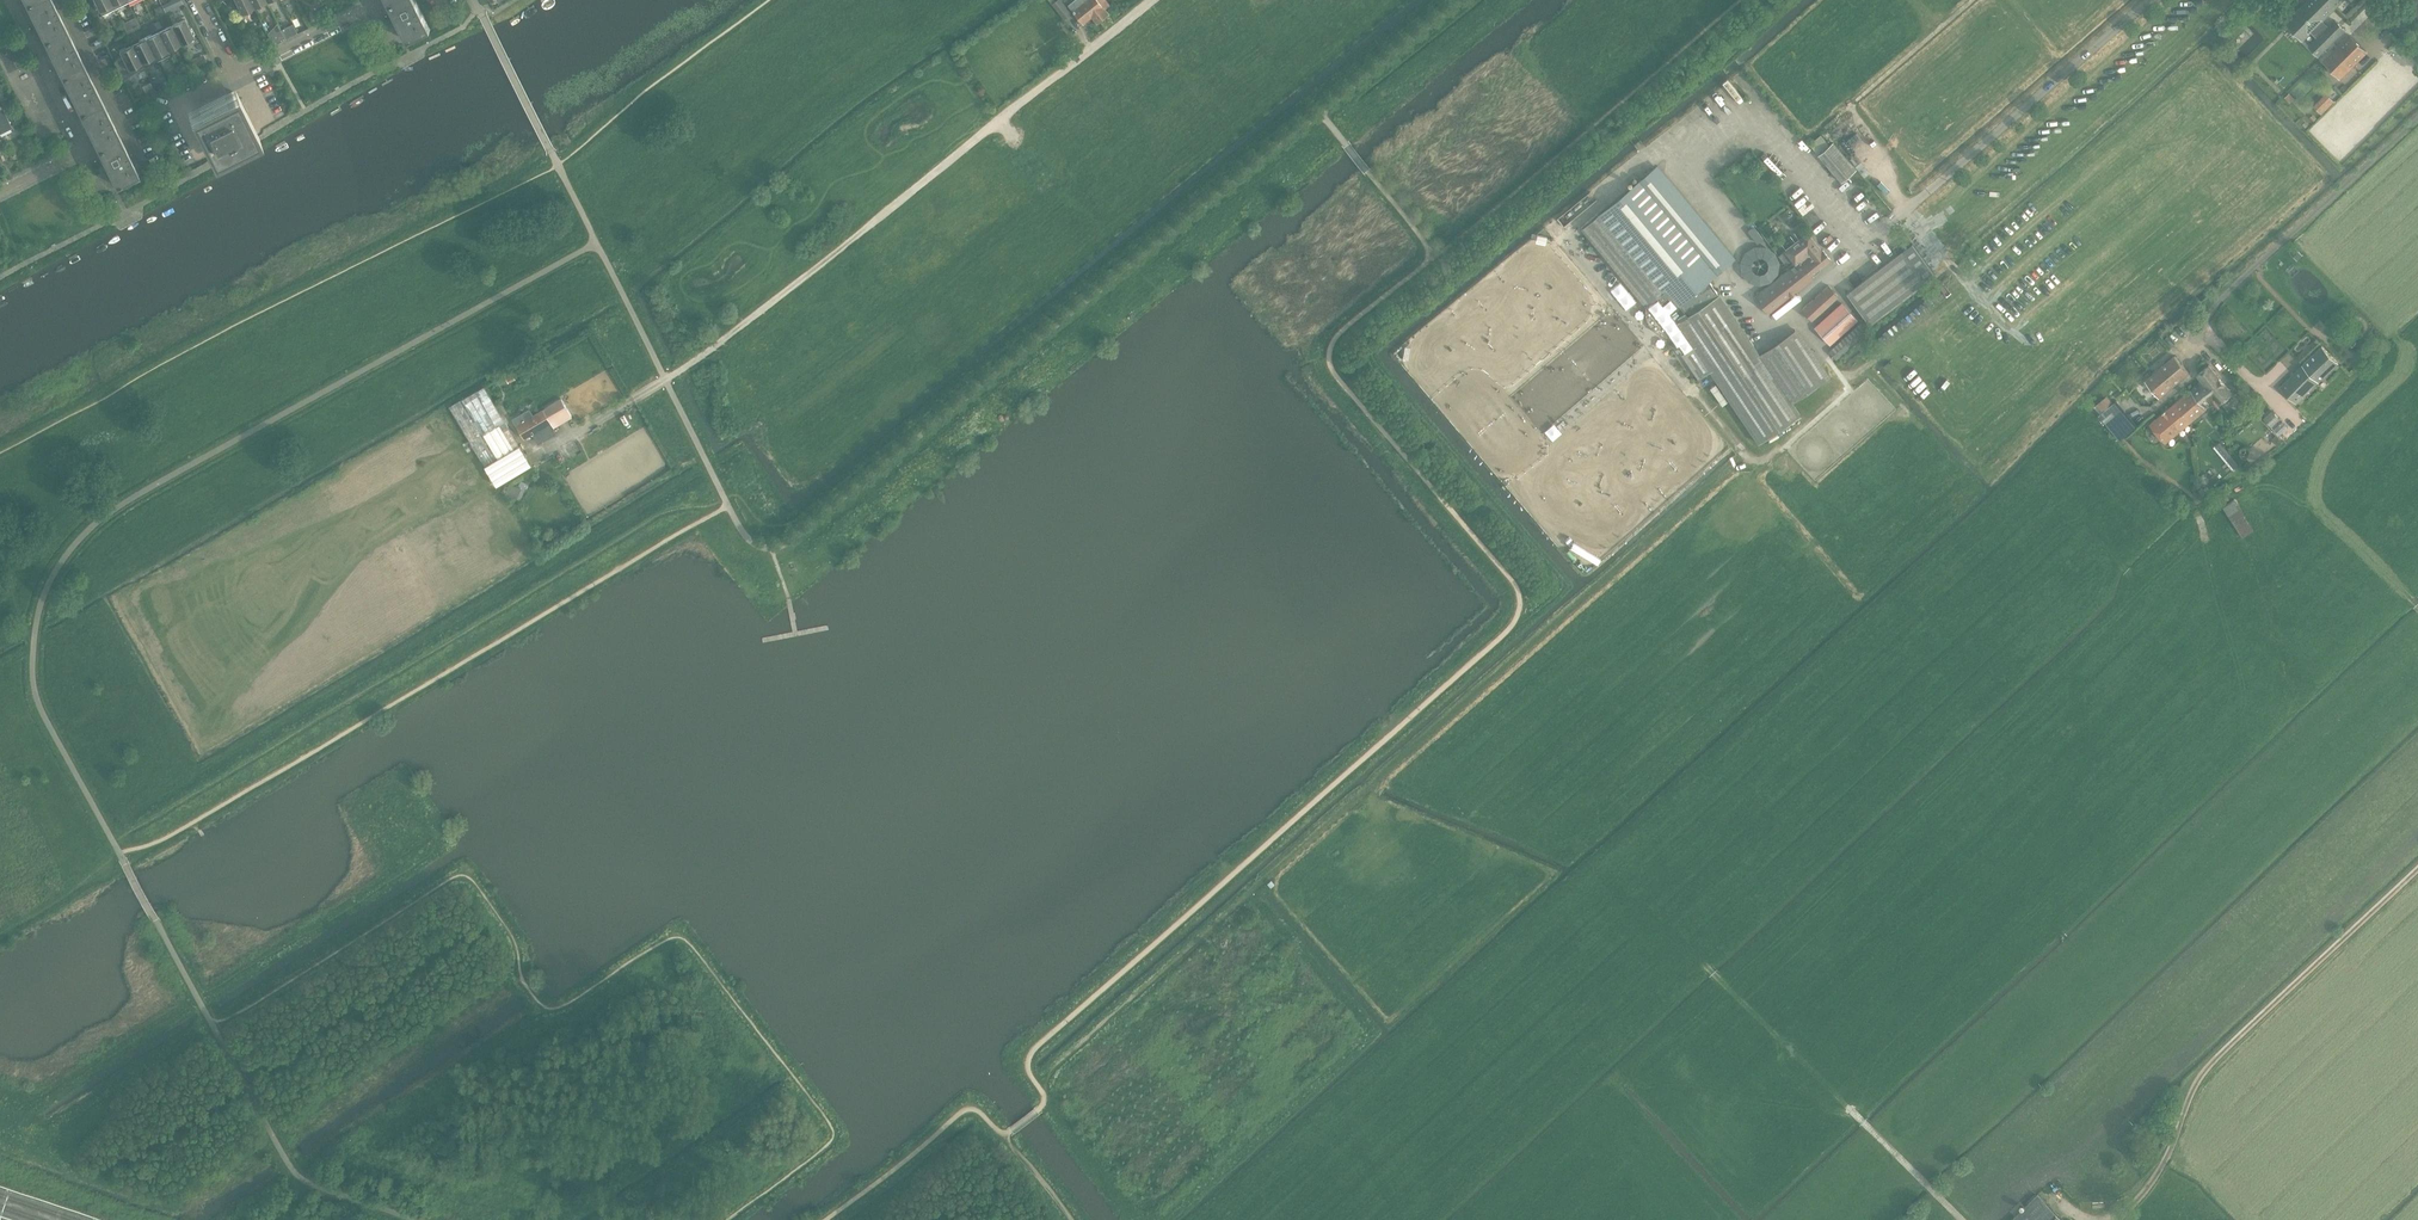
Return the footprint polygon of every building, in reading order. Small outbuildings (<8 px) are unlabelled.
[(52,0),(31,0),(25,3),(43,39),(66,28),(52,0)] [(111,0),(94,0),(102,18),(116,11),(111,0)] [(127,0),(111,0),(116,11),(129,5),(127,0)] [(249,0),(234,0),(241,14),(253,8),(249,0)] [(266,0),(249,0),(253,8),(266,1),(266,0)] [(416,0),(398,0),(389,4),(408,41),(430,30),(416,0)] [(1061,0),(1057,0),(1052,4),(1064,19),(1072,13),(1061,0)] [(1098,0),(1075,0),(1068,5),(1083,24),(1092,17),(1097,23),(1109,14),(1098,0)] [(2332,0),(2310,0),(2286,24),(2302,40),(2310,32),(2316,38),(2305,49),(2315,59),(2345,29),(2336,20),(2327,29),(2320,22),(2337,5),(2332,0)] [(175,8),(171,1),(163,5),(166,12),(175,8)] [(165,13),(161,5),(155,8),(158,16),(165,13)] [(192,26),(189,28),(183,17),(176,20),(178,22),(171,25),(180,43),(193,37),(192,35),(195,33),(192,26)] [(180,43),(171,25),(165,28),(164,26),(162,27),(159,20),(154,23),(168,49),(180,43)] [(127,21),(123,23),(126,31),(131,29),(127,21)] [(168,49),(154,23),(150,25),(153,31),(151,32),(152,35),(146,38),(157,61),(170,55),(168,49)] [(293,25),(284,29),(289,37),(297,33),(293,25)] [(84,64),(66,28),(43,39),(61,76),(84,64)] [(2340,78),(2366,51),(2351,35),(2324,62),(2340,78)] [(157,61),(146,38),(139,41),(138,39),(132,42),(141,62),(144,68),(157,61)] [(0,48),(0,53),(15,88),(33,80),(36,86),(45,82),(35,61),(27,64),(16,41),(0,48)] [(144,68),(141,62),(132,42),(125,46),(126,48),(119,51),(123,58),(116,61),(125,80),(144,68)] [(207,62),(204,56),(203,55),(190,61),(194,69),(207,62)] [(102,101),(84,64),(61,76),(79,112),(102,101)] [(2328,92),(2314,104),(2322,113),(2336,101),(2328,92)] [(255,135),(234,93),(191,114),(212,156),(255,135)] [(120,137),(102,101),(79,112),(97,149),(120,137)] [(3,106),(0,107),(0,133),(13,126),(3,106)] [(1824,149),(1830,144),(1822,135),(1812,144),(1818,151),(1822,147),(1824,149)] [(138,174),(120,137),(97,149),(115,185),(138,174)] [(1858,168),(1833,141),(1819,154),(1843,181),(1858,168)] [(1759,354),(1719,294),(1718,294),(1709,280),(1717,274),(1716,274),(1732,260),(1655,168),(1582,229),(1666,330),(1698,379),(1710,371),(1758,443),(1800,415),(1792,402),(1828,378),(1795,330),(1759,354)] [(1830,259),(1823,250),(1822,251),(1808,233),(1800,240),(1795,233),(1781,243),(1786,250),(1778,256),(1789,270),(1791,268),(1805,285),(1815,278),(1813,275),(1819,270),(1820,267),(1830,259)] [(1869,324),(1925,282),(1902,251),(1846,293),(1869,324)] [(1769,314),(1805,285),(1791,268),(1789,270),(1755,297),(1769,314)] [(1812,320),(1838,296),(1829,285),(1802,309),(1812,320)] [(1844,305),(1817,330),(1828,343),(1856,318),(1844,305)] [(1854,328),(1830,350),(1838,359),(1862,337),(1854,328)] [(2296,404),(2338,363),(2322,346),(2280,387),(2296,404)] [(2159,397),(2189,372),(2175,356),(2145,380),(2159,397)] [(2232,393),(2209,365),(2197,374),(2202,380),(2198,384),(2212,400),(2216,397),(2221,403),(2232,393)] [(1718,383),(1713,387),(1722,401),(1727,397),(1718,383)] [(2205,406),(2212,400),(2198,384),(2177,401),(2193,420),(2207,409),(2205,406)] [(496,485),(532,465),(487,385),(433,415),(436,421),(447,415),(451,423),(459,419),(496,485)] [(525,438),(551,423),(554,428),(573,416),(562,396),(549,405),(532,414),(529,409),(521,414),(525,420),(517,425),(525,438)] [(2165,443),(2193,420),(2177,401),(2150,425),(2165,443)] [(2106,424),(2124,409),(2119,404),(2102,419),(2106,424)] [(2110,429),(2128,414),(2124,409),(2106,424),(2110,429)] [(2272,410),(2263,419),(2271,427),(2280,419),(2272,410)] [(2114,434),(2132,419),(2128,414),(2110,429),(2114,434)] [(2118,439),(2136,424),(2132,419),(2114,434),(2118,439)] [(2276,435),(2272,439),(2277,445),(2281,442),(2280,439),(2276,435)] [(483,489),(484,500),(498,497),(496,487),(483,489)] [(2236,498),(2224,506),(2243,536),(2255,529),(2236,498)] [(2037,1194),(2012,1219),(2063,1219),(2037,1194)]
